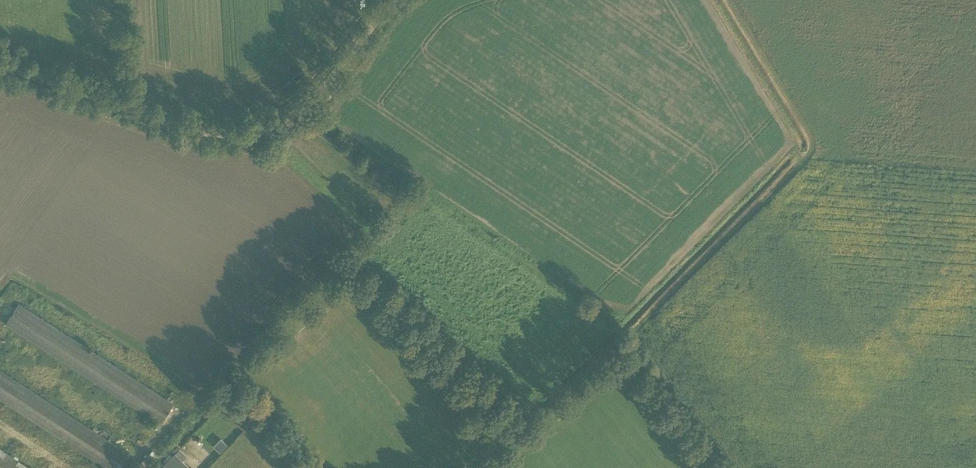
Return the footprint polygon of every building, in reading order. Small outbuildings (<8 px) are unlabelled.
[(165,398),(156,393),(18,303),(6,324),(160,423),(179,394),(171,389),(165,398)] [(99,434),(0,370),(0,399),(107,467),(119,467),(128,453),(108,440),(112,434),(102,428),(99,434)] [(0,448),(0,467),(30,467),(0,448)] [(174,453),(163,464),(159,467),(190,467),(174,453)]
